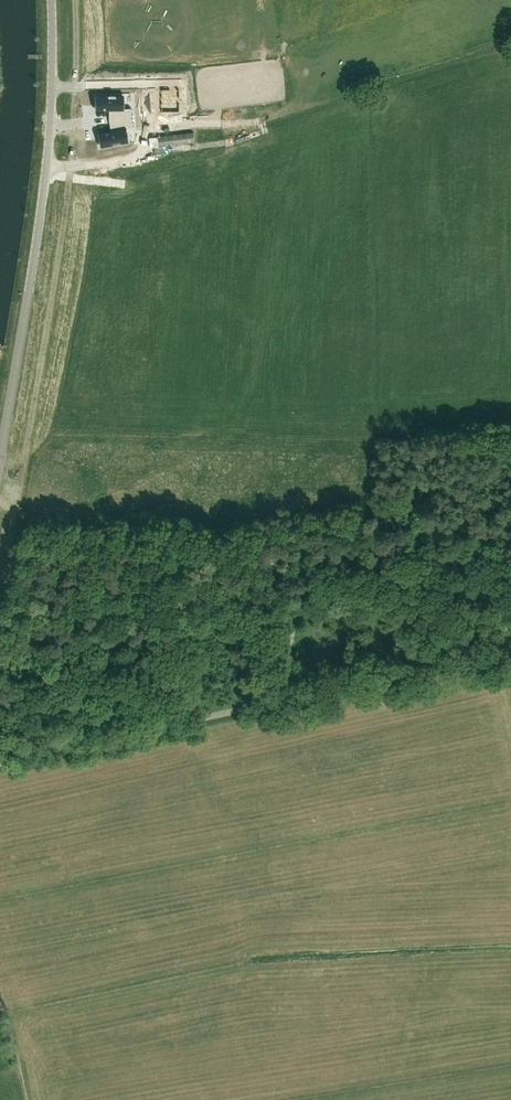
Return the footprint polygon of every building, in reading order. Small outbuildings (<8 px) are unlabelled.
[(96,94),(96,108),(109,108),(109,118),(131,119),(131,109),(124,109),(124,95),(96,94)] [(111,129),(97,131),(99,144),(127,141),(125,127),(132,127),(131,119),(109,118),(111,129)]
